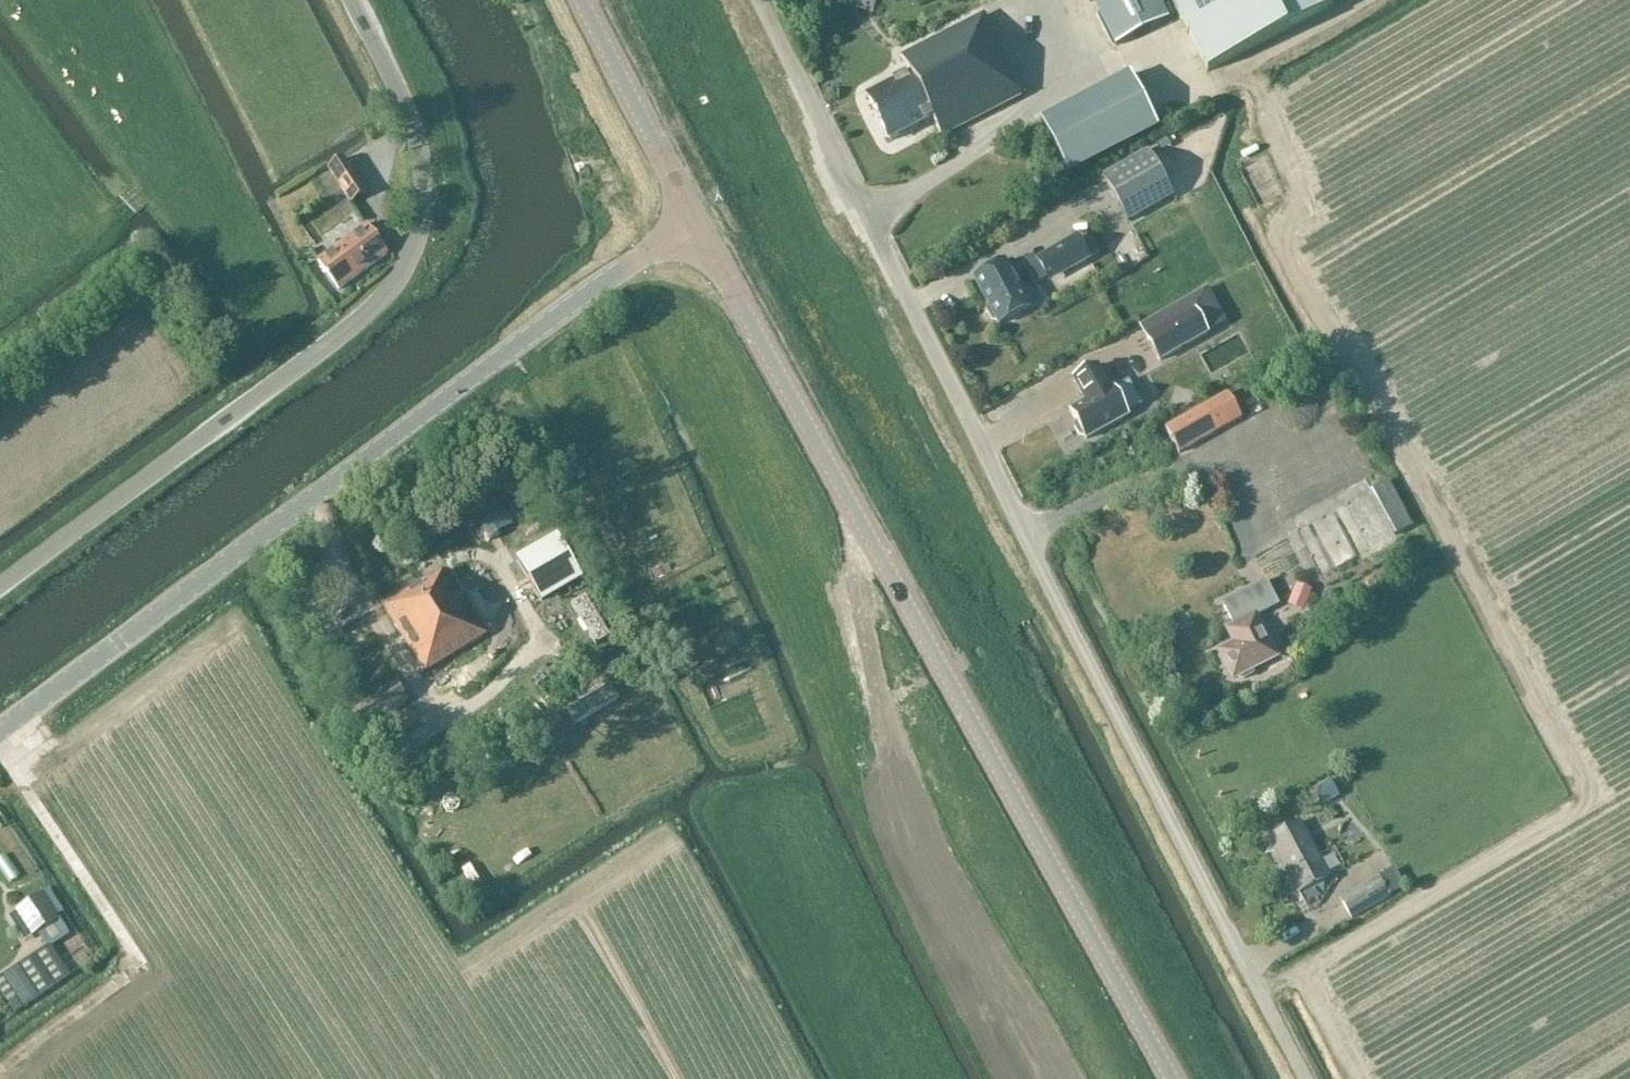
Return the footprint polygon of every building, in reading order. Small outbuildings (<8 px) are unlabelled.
[(876,3),(877,0),(859,0),(857,8),(868,12),(869,10),(874,10),(876,3)] [(1168,19),(1159,0),(1093,0),(1116,46),(1168,19)] [(1208,73),(1333,8),(1329,0),(1170,0),(1208,73)] [(940,139),(1022,95),(984,16),(903,59),(910,75),(869,98),(891,142),(932,121),(940,139)] [(1149,127),(1117,69),(1038,116),(1070,172),(1149,127)] [(1147,152),(1103,178),(1115,198),(1129,222),(1173,197),(1159,173),(1147,152)] [(328,170),(351,204),(368,193),(344,159),(328,170)] [(1282,162),(1272,166),(1269,161),(1252,169),(1260,187),(1288,174),(1282,162)] [(1124,217),(1111,195),(1089,207),(1102,230),(1124,217)] [(388,256),(365,224),(318,261),(339,289),(388,256)] [(1037,260),(1047,277),(1070,264),(1073,268),(1089,259),(1077,238),(1037,260)] [(1005,262),(974,279),(989,307),(987,311),(992,321),(997,321),(999,325),(1030,308),(1005,262)] [(1195,312),(1147,338),(1160,361),(1207,334),(1195,312)] [(1108,390),(1095,367),(1073,379),(1086,402),(1070,410),(1077,423),(1075,427),(1079,435),(1084,436),(1086,439),(1126,418),(1110,389),(1108,390)] [(1241,420),(1234,407),(1227,395),(1168,429),(1181,454),(1241,420)] [(1388,481),(1369,491),(1394,536),(1412,526),(1388,481)] [(558,537),(518,559),(542,601),(581,578),(558,537)] [(425,675),(489,636),(446,571),(383,609),(425,675)] [(1267,581),(1222,604),(1233,625),(1224,630),(1231,643),(1216,651),(1232,683),(1240,679),(1244,681),(1254,676),(1255,671),(1280,658),(1258,616),(1280,606),(1267,581)] [(1303,612),(1311,591),(1297,585),(1288,606),(1303,612)] [(395,683),(351,712),(358,722),(365,732),(373,726),(405,705),(409,702),(402,693),(395,683)] [(1329,778),(1314,787),(1323,802),(1338,794),(1329,778)] [(1329,879),(1318,858),(1300,824),(1270,840),(1288,873),(1299,894),(1329,879)] [(1351,920),(1389,897),(1377,877),(1339,899),(1351,920)] [(43,894),(16,911),(33,938),(41,932),(60,920),(43,894)] [(60,920),(41,932),(50,945),(51,947),(53,946),(69,935),(60,920)] [(76,935),(58,946),(70,966),(88,954),(76,935)] [(46,948),(33,957),(54,989),(67,981),(46,948)] [(29,959),(17,968),(38,1000),(51,992),(29,959)] [(13,970),(0,978),(21,1011),(34,1002),(13,970)]
